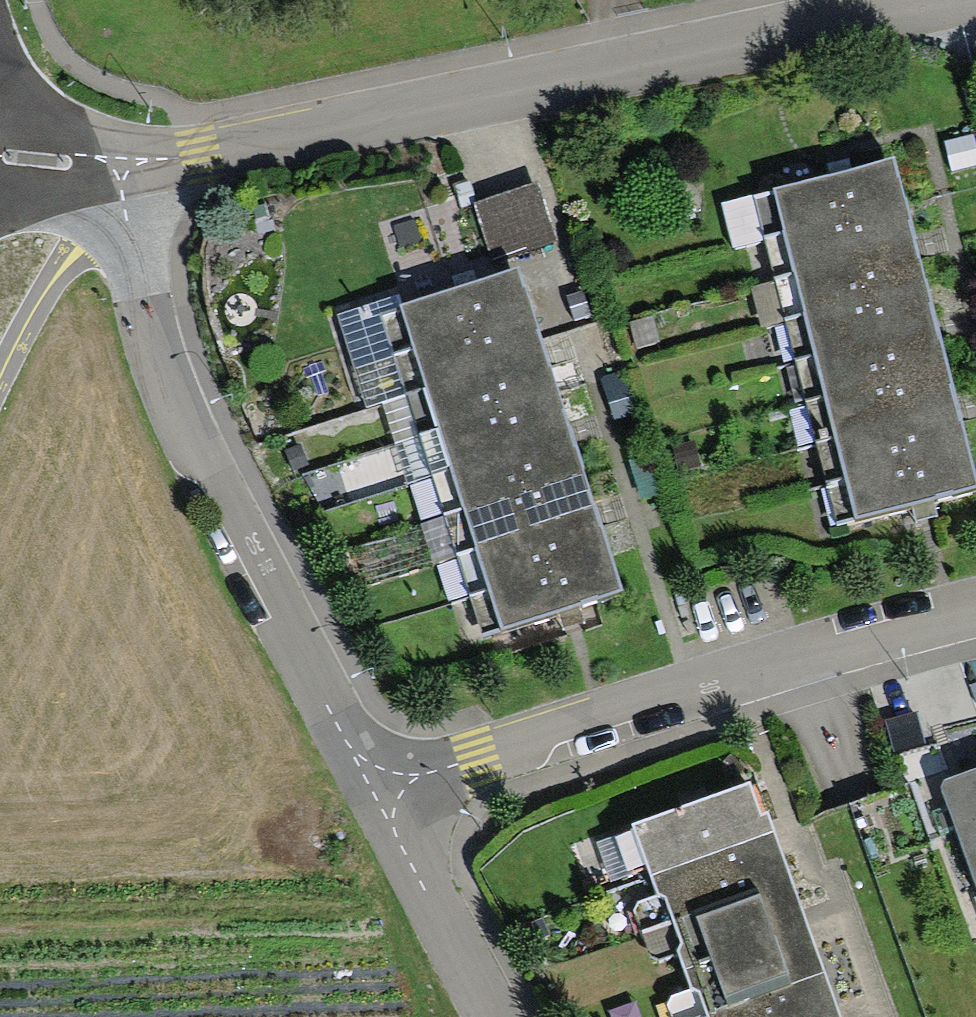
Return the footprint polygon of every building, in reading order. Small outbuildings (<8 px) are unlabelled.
[(902,213),(892,174),(751,208),(761,248),(902,213)] [(534,197),(478,215),(494,263),(549,245),(534,197)] [(912,253),(903,214),(762,248),(771,288),(912,253)] [(922,294),(913,255),(772,290),(781,329),(922,294)] [(515,284),(380,327),(392,364),(527,321),(515,284)] [(933,334),(923,295),(782,330),(792,369),(933,334)] [(527,321),(392,364),(404,402),(540,359),(527,321)] [(944,374),(934,334),(793,369),(803,408),(944,374)] [(553,399),(540,359),(404,402),(418,442),(553,399)] [(955,413),(945,374),(804,408),(814,447),(955,413)] [(553,399),(418,442),(431,485),(566,441),(553,399)] [(966,453),(957,414),(816,448),(825,487),(966,453)] [(578,479),(566,441),(431,485),(443,522),(578,479)] [(967,455),(826,489),(835,529),(975,494),(975,493),(967,455)] [(578,479),(443,522),(457,564),(592,521),(578,479)] [(605,561),(592,521),(457,564),(470,605),(605,561)] [(605,561),(470,605),(484,647),(619,603),(605,561)] [(939,781),(975,886),(975,768),(939,781)] [(649,875),(774,832),(768,813),(760,816),(749,784),(632,823),(649,875)] [(774,832),(649,875),(667,927),(791,882),(774,832)] [(808,930),(791,882),(667,927),(684,975),(808,930)] [(684,975),(699,1016),(728,1016),(827,982),(808,930),(684,975)] [(827,982),(728,1016),(840,1016),(827,982)]
